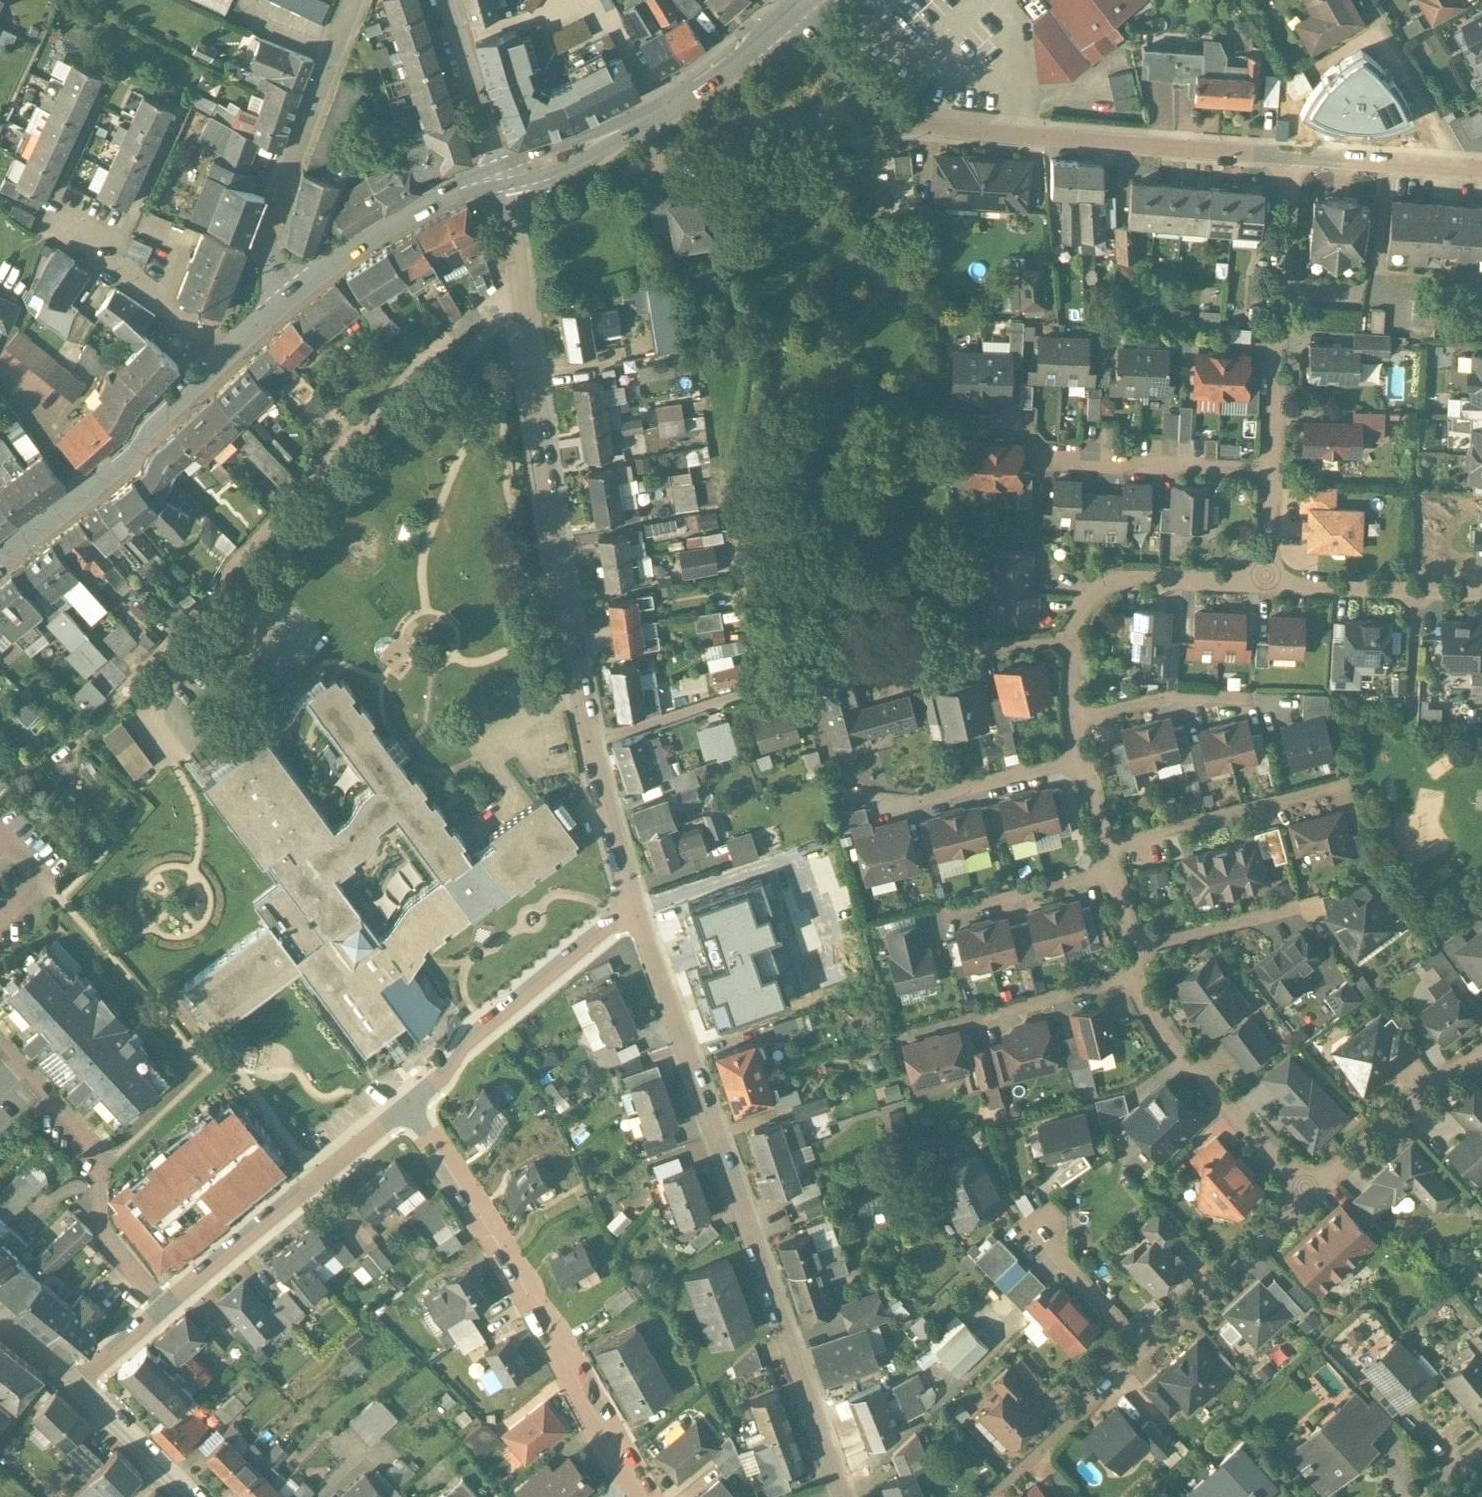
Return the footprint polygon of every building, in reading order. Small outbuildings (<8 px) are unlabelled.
[(225,15),(232,0),(193,0),(225,15)] [(393,24),(423,14),(419,0),(385,0),(393,24)] [(470,21),(497,13),(493,0),(464,0),(470,21)] [(670,28),(666,21),(672,17),(661,0),(660,0),(648,7),(682,61),(704,49),(686,20),(670,28)] [(674,2),(689,18),(702,6),(696,0),(673,0),(674,2)] [(723,16),(742,0),(709,0),(723,16)] [(1048,5),(1031,17),(1039,81),(1070,77),(1116,42),(1114,41),(1123,34),(1113,22),(1142,0),(1044,0),(1048,5)] [(1316,14),(1320,21),(1303,31),(1313,49),(1362,22),(1350,0),(1342,0),(1316,14)] [(1342,0),(1309,0),(1316,14),(1342,0)] [(1434,0),(1421,0),(1434,23),(1465,6),(1462,0),(1435,0),(1434,0)] [(682,61),(648,7),(635,14),(646,32),(652,28),(657,36),(641,44),(659,73),(682,61)] [(423,14),(393,24),(401,50),(432,40),(423,14)] [(1316,14),(1299,23),(1303,31),(1320,21),(1316,14)] [(1466,25),(1479,48),(1481,47),(1481,48),(1481,16),(1466,25)] [(586,17),(548,31),(555,51),(594,36),(586,17)] [(379,21),(365,26),(368,35),(382,30),(379,21)] [(0,25),(0,40),(10,45),(16,33),(0,25)] [(313,59),(262,38),(245,79),(258,85),(262,74),(271,78),(300,89),(313,59)] [(1203,38),(1203,52),(1202,60),(1225,61),(1226,53),(1219,39),(1203,38)] [(432,40),(401,50),(410,76),(440,66),(432,40)] [(386,44),(373,49),(379,67),(392,63),(386,44)] [(1191,51),(1144,47),(1142,74),(1186,78),(1186,76),(1190,76),(1191,51)] [(1225,61),(1202,60),(1203,52),(1191,51),(1190,76),(1189,93),(1195,94),(1195,98),(1222,100),(1224,74),(1225,61)] [(1224,74),(1222,100),(1250,102),(1250,98),(1256,98),(1259,56),(1248,55),(1247,76),(1224,74)] [(1475,64),(1481,74),(1472,79),(1480,94),(1481,92),(1481,60),(1475,64)] [(84,66),(73,61),(61,86),(89,99),(100,74),(89,69),(89,68),(84,66)] [(621,63),(562,92),(574,125),(574,126),(637,94),(621,63)] [(440,66),(410,76),(418,102),(449,92),(440,66)] [(1352,69),(1314,90),(1320,99),(1329,116),(1336,128),(1374,107),(1352,69)] [(1132,71),(1108,76),(1111,88),(1134,82),(1132,71)] [(1266,72),(1265,102),(1279,102),(1279,72),(1266,72)] [(271,78),(262,74),(258,85),(267,90),(271,78)] [(363,86),(341,77),(331,105),(353,114),(363,86)] [(556,77),(537,98),(539,98),(543,108),(537,110),(540,119),(546,135),(574,125),(562,92),(556,77)] [(300,89),(271,78),(267,90),(265,93),(296,103),(300,89)] [(1134,82),(1111,88),(1113,99),(1137,94),(1134,82)] [(89,99),(61,86),(50,110),(78,123),(89,99)] [(449,92),(418,102),(426,127),(457,118),(449,92)] [(296,103),(265,93),(263,101),(256,122),(252,135),(281,150),(296,103)] [(154,99),(143,94),(132,119),(159,132),(171,107),(159,102),(160,100),(155,98),(154,99)] [(1137,94),(1113,99),(1116,111),(1139,106),(1137,94)] [(404,97),(390,101),(396,119),(410,115),(404,97)] [(506,131),(540,119),(537,110),(543,108),(539,98),(537,98),(533,100),(534,101),(499,115),(506,131)] [(1311,98),(1299,105),(1311,126),(1329,116),(1320,99),(1314,103),(1311,98)] [(353,114),(331,105),(305,171),(320,176),(324,165),(332,168),(353,114)] [(1481,136),(1481,108),(1463,116),(1474,140),(1481,136)] [(78,123),(50,110),(39,134),(67,147),(78,123)] [(251,136),(212,115),(200,138),(224,151),(220,162),(246,171),(258,139),(251,135),(251,136)] [(256,122),(242,116),(238,128),(252,135),(256,122)] [(403,135),(407,148),(402,150),(403,156),(410,168),(413,167),(416,176),(441,168),(441,169),(472,159),(458,117),(457,118),(426,127),(403,135)] [(159,132),(132,119),(120,143),(148,156),(159,132)] [(540,119),(506,131),(511,141),(517,144),(546,135),(540,119)] [(400,126),(389,129),(396,152),(402,150),(407,148),(403,135),(400,126)] [(67,147),(39,134),(28,158),(55,171),(67,147)] [(148,156),(120,143),(109,167),(137,180),(148,156)] [(910,153),(893,154),(896,176),(912,174),(910,153)] [(403,156),(384,168),(382,165),(380,164),(376,167),(375,169),(377,172),(368,177),(385,211),(421,189),(410,168),(403,156)] [(965,158),(936,156),(933,195),(937,200),(958,201),(963,197),(980,198),(982,157),(965,156),(965,158)] [(1028,162),(1000,160),(1000,158),(982,157),(980,198),(996,199),(1001,204),(1021,206),(1025,202),(1028,162)] [(28,158),(17,181),(5,176),(0,186),(0,188),(17,196),(22,185),(44,195),(55,171),(28,158)] [(352,162),(337,158),(329,179),(343,183),(344,183),(352,162)] [(220,162),(214,159),(193,213),(209,220),(209,222),(211,223),(211,222),(247,236),(249,237),(249,235),(263,197),(264,197),(265,195),(248,189),(254,174),(246,171),(220,162)] [(1077,161),(1052,159),(1051,193),(1052,202),(1060,202),(1060,194),(1065,194),(1076,195),(1077,161)] [(1103,163),(1077,161),(1076,195),(1080,237),(1106,237),(1103,195),(1102,195),(1103,163)] [(137,180),(109,167),(98,192),(126,205),(137,180)] [(294,206),(330,215),(331,213),(343,183),(329,179),(320,176),(305,171),(303,171),(294,206)] [(368,177),(342,192),(341,196),(346,205),(332,213),(331,213),(330,215),(330,218),(331,218),(330,220),(339,238),(385,211),(368,177)] [(1146,182),(1131,181),(1128,219),(1155,221),(1158,183),(1157,183),(1157,185),(1145,184),(1146,182)] [(1172,184),(1158,183),(1155,221),(1180,223),(1183,186),(1171,185),(1172,184)] [(44,195),(22,185),(17,196),(39,206),(44,195)] [(1209,189),(1197,188),(1197,187),(1183,186),(1180,223),(1206,225),(1209,188),(1209,189)] [(1223,189),(1209,188),(1206,225),(1232,227),(1235,191),(1223,190),(1223,189)] [(1247,192),(1235,191),(1232,227),(1258,230),(1262,192),(1247,191),(1247,192)] [(1076,195),(1065,194),(1064,201),(1062,238),(1063,238),(1063,240),(1065,240),(1065,248),(1072,249),(1072,257),(1081,258),(1079,237),(1080,237),(1076,195)] [(1356,197),(1326,194),(1325,200),(1314,199),(1309,253),(1321,254),(1334,263),(1348,257),(1359,258),(1367,204),(1356,203),(1356,197)] [(710,196),(669,203),(668,200),(667,199),(665,197),(663,196),(661,196),(658,197),(657,197),(655,198),(654,200),(653,202),(652,205),(657,229),(672,226),(676,245),(718,238),(710,196)] [(1445,204),(1392,199),(1387,253),(1441,257),(1445,204)] [(466,203),(446,214),(455,242),(465,260),(483,251),(466,203)] [(1445,204),(1441,257),(1481,260),(1481,206),(1445,204)] [(943,207),(917,205),(921,242),(940,243),(943,207)] [(330,215),(294,206),(285,243),(317,252),(330,218),(330,215)] [(446,214),(414,230),(426,251),(439,273),(465,260),(455,242),(446,214)] [(1128,224),(1115,225),(1118,260),(1136,259),(1134,224),(1130,224),(1128,224)] [(400,268),(426,251),(414,230),(386,250),(400,268)] [(203,232),(178,296),(219,312),(244,248),(203,232)] [(123,256),(144,265),(153,244),(131,235),(123,256)] [(59,249),(35,283),(55,297),(66,304),(87,273),(72,263),(75,260),(59,249)] [(372,258),(371,257),(347,274),(369,301),(375,297),(384,292),(388,296),(398,291),(395,285),(407,278),(406,277),(400,268),(386,250),(372,258)] [(426,251),(400,268),(406,277),(407,278),(412,286),(435,271),(437,273),(439,273),(426,251)] [(1041,270),(1020,272),(1023,308),(1044,306),(1041,270)] [(1082,277),(1059,279),(1061,298),(1083,296),(1082,277)] [(335,282),(293,318),(313,342),(317,347),(360,311),(335,282)] [(671,283),(645,288),(656,353),(682,348),(671,283)] [(1018,308),(1019,284),(1001,283),(1000,307),(1018,308)] [(0,287),(0,314),(6,317),(16,294),(0,287)] [(156,315),(115,287),(96,313),(114,325),(137,347),(148,336),(151,339),(151,338),(142,330),(156,315)] [(449,290),(437,297),(449,317),(460,311),(449,290)] [(401,327),(375,297),(369,301),(360,306),(386,337),(401,327)] [(1437,301),(1414,299),(1411,335),(1435,337),(1437,301)] [(1362,310),(1307,306),(1305,327),(1360,331),(1362,310)] [(96,322),(78,308),(65,326),(83,340),(96,322)] [(1385,309),(1373,308),(1371,332),(1383,333),(1385,309)] [(588,309),(561,313),(568,355),(595,351),(592,337),(620,332),(616,309),(588,314),(588,309)] [(293,318),(269,342),(288,358),(292,362),(296,358),(301,363),(309,355),(304,350),(313,342),(293,318)] [(56,352),(18,321),(5,336),(44,367),(56,352)] [(1022,330),(1010,330),(1009,354),(1010,354),(1009,366),(1021,366),(1022,330)] [(1371,332),(1354,331),(1353,345),(1359,345),(1359,356),(1388,357),(1389,334),(1383,333),(1371,332)] [(151,339),(148,336),(137,347),(118,367),(152,392),(178,364),(151,339)] [(1063,338),(1039,337),(1037,373),(1055,373),(1061,374),(1063,338)] [(1087,339),(1063,338),(1061,374),(1068,374),(1085,375),(1087,339)] [(97,348),(87,341),(80,351),(108,371),(113,365),(118,367),(96,350),(97,348)] [(288,358),(269,342),(247,363),(260,377),(275,392),(276,392),(297,372),(286,361),(288,358)] [(1353,345),(1309,343),(1307,379),(1357,381),(1359,356),(1359,345),(1353,345)] [(1143,349),(1119,348),(1117,384),(1134,385),(1141,385),(1143,349)] [(1167,350),(1143,349),(1141,385),(1148,386),(1165,386),(1167,350)] [(982,353),(955,351),(953,395),(980,396),(982,353)] [(85,375),(56,352),(44,367),(72,391),(85,375)] [(1222,353),(1196,352),(1194,394),(1221,395),(1222,353)] [(1009,354),(982,353),(980,396),(1008,398),(1009,366),(1010,354),(1009,354)] [(1248,354),(1222,353),(1221,395),(1246,396),(1247,374),(1248,354)] [(1475,354),(1474,370),(1470,370),(1470,385),(1474,385),(1473,398),(1473,399),(1481,399),(1481,354),(1475,354)] [(686,360),(669,362),(672,377),(688,374),(686,360)] [(669,362),(640,367),(643,382),(672,377),(669,362)] [(260,377),(247,363),(216,394),(243,421),(260,404),(270,413),(273,409),(271,407),(280,397),(276,392),(275,392),(260,377)] [(152,392),(118,367),(113,365),(108,371),(100,381),(104,385),(93,397),(121,424),(152,392)] [(1259,375),(1247,374),(1246,396),(1246,410),(1258,411),(1259,375)] [(600,380),(574,385),(578,410),(606,405),(604,389),(616,387),(614,375),(600,378),(600,380)] [(1032,384),(1021,383),(1020,406),(1032,407),(1032,384)] [(303,404),(291,392),(282,400),(294,413),(303,404)] [(243,421),(216,394),(200,409),(177,430),(194,449),(200,456),(232,431),(243,421)] [(1100,395),(1088,395),(1087,418),(1099,418),(1100,395)] [(93,397),(59,427),(59,426),(58,427),(84,457),(121,424),(93,397)] [(1473,399),(1473,398),(1461,397),(1461,415),(1473,416),(1481,416),(1481,399),(1473,399)] [(680,403),(655,407),(658,421),(683,417),(680,403)] [(303,404),(294,413),(314,433),(322,425),(303,404)] [(969,405),(940,404),(941,418),(943,418),(968,419),(969,419),(970,407),(969,405)] [(1192,404),(1180,404),(1178,439),(1190,440),(1192,404)] [(606,405),(578,410),(582,435),(610,430),(606,405)] [(65,474),(41,442),(15,406),(3,415),(27,447),(32,443),(35,447),(24,455),(49,486),(65,474)] [(1385,412),(1355,411),(1354,424),(1359,424),(1358,438),(1384,439),(1385,412)] [(1473,416),(1472,429),(1474,429),(1474,428),(1481,428),(1481,416),(1473,416)] [(683,417),(658,421),(660,437),(685,433),(683,417)] [(620,422),(622,434),(644,430),(642,418),(620,422)] [(968,419),(943,418),(946,443),(959,443),(959,431),(967,431),(968,419)] [(243,421),(232,431),(248,451),(260,442),(243,421)] [(1354,424),(1306,422),(1304,450),(1357,452),(1358,438),(1359,424),(1354,424)] [(0,424),(0,450),(11,465),(24,455),(0,424)] [(1474,428),(1474,429),(1472,480),(1475,480),(1481,480),(1481,428),(1474,428)] [(177,430),(131,469),(154,495),(166,486),(159,478),(194,449),(177,430)] [(610,430),(582,435),(585,459),(614,454),(610,430)] [(297,478),(261,441),(248,454),(284,491),(297,478)] [(995,442),(969,441),(967,483),(993,484),(995,442)] [(1021,443),(995,442),(993,484),(1018,485),(1019,485),(1020,470),(1021,443)] [(702,449),(685,452),(687,464),(704,462),(702,449)] [(1324,466),(1339,466),(1339,454),(1324,454),(1324,466)] [(4,470),(4,464),(0,458),(0,489),(16,510),(49,486),(24,455),(11,465),(4,470)] [(614,469),(586,473),(590,498),(618,493),(615,477),(629,475),(628,465),(614,467),(614,469)] [(131,469),(111,487),(136,514),(151,501),(156,497),(154,495),(131,469)] [(1032,471),(1020,470),(1019,485),(1018,485),(1017,506),(1030,506),(1032,471)] [(690,472),(670,476),(672,486),(692,482),(690,472)] [(1079,481),(1054,480),(1052,516),(1069,516),(1076,517),(1077,493),(1078,493),(1079,481)] [(1149,484),(1124,483),(1123,495),(1125,495),(1124,519),(1131,519),(1147,520),(1149,484)] [(1334,486),(1303,484),(1301,508),(1309,508),(1333,509),(1334,486)] [(693,485),(672,488),(676,512),(696,509),(693,485)] [(1208,487),(1174,485),(1173,506),(1172,526),(1173,526),(1206,527),(1208,487)] [(136,514),(111,487),(97,497),(120,526),(128,519),(134,514),(135,515),(136,514)] [(16,510),(0,489),(0,522),(16,510)] [(189,512),(165,489),(156,497),(151,501),(176,526),(189,512)] [(618,493),(590,498),(594,522),(622,517),(622,520),(636,517),(634,506),(620,509),(618,493)] [(1078,493),(1077,493),(1076,517),(1075,524),(1075,529),(1099,530),(1101,494),(1078,493)] [(1123,495),(1101,494),(1099,530),(1123,531),(1123,526),(1124,519),(1125,495),(1123,495)] [(120,526),(97,497),(79,511),(104,541),(116,530),(120,526)] [(1173,506),(1161,505),(1160,529),(1173,530),(1173,526),(1172,526),(1173,506)] [(1333,509),(1309,508),(1308,548),(1360,550),(1361,510),(1333,509)] [(104,541),(79,511),(51,531),(65,546),(66,544),(77,558),(91,549),(95,555),(93,557),(96,562),(100,558),(110,550),(111,549),(104,541)] [(228,552),(238,540),(206,516),(197,528),(228,552)] [(132,523),(128,519),(120,526),(124,531),(132,523)] [(678,519),(647,520),(648,535),(678,534),(678,519)] [(156,542),(135,521),(132,523),(124,531),(142,549),(150,541),(154,545),(156,542)] [(124,531),(120,526),(116,530),(136,554),(142,549),(124,531)] [(626,533),(598,537),(602,562),(631,557),(628,542),(642,539),(640,528),(626,531),(626,533)] [(65,546),(51,531),(25,552),(53,586),(54,588),(67,577),(94,609),(109,597),(96,582),(80,564),(65,546)] [(723,532),(703,535),(704,544),(724,541),(723,532)] [(713,545),(679,551),(684,577),(717,572),(713,545)] [(125,567),(110,550),(100,558),(116,575),(125,567)] [(1029,553),(993,551),(992,566),(992,573),(1028,574),(1029,553)] [(53,586),(25,552),(11,563),(39,598),(53,586)] [(631,557),(602,562),(606,587),(633,582),(634,585),(652,582),(648,556),(649,556),(649,554),(631,557)] [(102,578),(88,562),(85,560),(80,564),(96,582),(102,578)] [(0,572),(0,609),(11,619),(21,632),(53,605),(50,602),(46,606),(39,598),(11,563),(0,572)] [(1028,574),(992,573),(992,579),(991,593),(999,594),(1035,595),(1027,594),(1028,574)] [(634,597),(606,601),(610,627),(638,622),(636,606),(650,604),(649,594),(634,596),(634,597)] [(1035,595),(999,594),(999,600),(998,615),(1034,617),(1035,595)] [(62,599),(48,612),(73,639),(87,625),(62,599)] [(1165,610),(1137,608),(1137,626),(1133,626),(1132,636),(1136,636),(1135,653),(1163,655),(1164,640),(1168,640),(1168,638),(1169,626),(1164,626),(1165,610)] [(720,611),(694,615),(697,631),(723,627),(720,611)] [(1217,657),(1219,613),(1195,611),(1194,648),(1211,648),(1211,656),(1217,657)] [(121,613),(103,628),(118,646),(136,631),(121,613)] [(1219,613),(1217,657),(1224,657),(1224,649),(1242,650),(1243,614),(1219,613)] [(1302,617),(1269,615),(1268,640),(1267,652),(1268,652),(1300,654),(1302,617)] [(1370,621),(1345,620),(1344,641),(1343,658),(1348,658),(1387,659),(1389,620),(1370,620),(1370,621)] [(638,622),(610,627),(614,650),(642,646),(642,648),(656,646),(655,635),(640,637),(638,622)] [(1481,625),(1443,623),(1442,652),(1451,652),(1450,667),(1473,668),(1479,668),(1480,648),(1481,625)] [(1179,639),(1168,638),(1168,640),(1164,640),(1163,655),(1162,659),(1178,660),(1179,639)] [(744,639),(705,647),(711,670),(734,664),(732,653),(746,650),(744,639)] [(1268,640),(1256,639),(1255,663),(1268,664),(1268,652),(1267,652),(1268,640)] [(1344,641),(1332,640),(1331,675),(1347,676),(1348,658),(1343,658),(1344,641)] [(1480,648),(1479,668),(1473,668),(1472,684),(1481,685),(1481,649),(1480,648)] [(636,663),(608,668),(613,693),(641,688),(638,672),(651,669),(649,658),(635,661),(636,663)] [(1178,660),(1162,659),(1162,674),(1178,675),(1178,660)] [(1041,662),(997,672),(1003,696),(1006,709),(1009,708),(1050,699),(1041,662)] [(5,689),(16,678),(1,663),(0,664),(0,684),(5,689)] [(739,664),(714,670),(717,685),(743,679),(739,664)] [(90,666),(73,682),(89,699),(106,683),(90,666)] [(852,672),(815,683),(831,744),(915,720),(908,696),(862,709),(852,672)] [(403,906),(430,941),(431,944),(445,933),(443,930),(449,926),(451,929),(467,918),(493,898),(496,901),(511,890),(517,885),(520,889),(535,877),(532,874),(538,870),(540,873),(556,862),(553,858),(559,854),(561,858),(577,846),(574,843),(578,840),(544,794),(489,835),(494,841),(472,857),(462,844),(465,842),(454,826),(451,829),(443,818),(446,816),(435,800),(431,803),(423,792),(426,789),(415,775),(412,777),(370,721),(374,719),(363,704),(359,706),(351,695),(354,693),(343,678),(340,680),(335,674),(307,695),(373,785),(331,816),(353,846),(361,842),(364,846),(380,834),(376,829),(396,814),(443,878),(403,906)] [(936,678),(920,682),(926,709),(941,706),(937,691),(939,690),(936,678)] [(939,690),(937,691),(941,706),(947,733),(948,733),(954,737),(960,735),(963,730),(969,728),(974,732),(980,730),(984,724),(985,724),(975,682),(939,690)] [(10,695),(25,714),(37,704),(21,686),(10,695)] [(655,686),(641,688),(643,702),(657,700),(655,686)] [(641,688),(613,693),(618,717),(645,712),(646,713),(659,711),(657,700),(643,702),(641,688)] [(1327,693),(1303,692),(1302,714),(1304,721),(1321,717),(1321,718),(1333,715),(1327,693)] [(1003,696),(991,699),(999,732),(1014,728),(1009,708),(1006,709),(1003,696)] [(791,707),(751,719),(760,749),(800,737),(791,707)] [(129,766),(152,753),(126,708),(104,720),(129,766)] [(1173,727),(1170,717),(1160,720),(1159,718),(1146,722),(1156,762),(1179,757),(1180,756),(1173,727)] [(1304,721),(1283,727),(1293,764),(1331,755),(1321,718),(1321,717),(1304,721)] [(1246,719),(1236,722),(1236,720),(1222,723),(1232,764),(1254,759),(1256,758),(1250,735),(1246,719)] [(1132,725),(1132,727),(1122,730),(1125,741),(1132,768),(1133,768),(1156,762),(1146,722),(1132,725)] [(1222,723),(1208,727),(1209,729),(1198,731),(1201,741),(1208,770),(1209,770),(1232,764),(1222,723)] [(1184,724),(1173,727),(1180,756),(1179,757),(1180,762),(1193,759),(1189,744),(1184,724)] [(353,846),(331,816),(265,727),(204,772),(262,850),(267,846),(283,868),(253,890),(268,909),(184,971),(217,1015),(300,953),(363,1038),(380,1026),(385,1032),(396,1024),(391,1018),(406,1007),(415,1020),(439,1003),(408,962),(426,949),(424,946),(430,941),(403,906),(377,925),(332,863),(336,860),(339,864),(353,854),(349,849),(353,846)] [(720,759),(739,753),(731,728),(712,735),(720,759)] [(1262,732),(1250,735),(1256,758),(1254,759),(1257,770),(1271,767),(1262,732)] [(655,767),(643,733),(612,743),(628,789),(659,779),(655,767)] [(1132,768),(1125,741),(1112,744),(1124,793),(1138,789),(1133,768),(1132,768)] [(1201,741),(1189,744),(1193,759),(1198,779),(1211,776),(1209,770),(1208,770),(1201,741)] [(817,749),(801,753),(807,778),(823,774),(817,749)] [(837,758),(821,762),(827,786),(843,782),(837,758)] [(670,762),(655,767),(659,779),(671,776),(674,775),(670,762)] [(705,765),(694,768),(695,773),(698,772),(700,776),(708,774),(705,765)] [(674,775),(671,776),(677,793),(696,786),(696,787),(700,786),(695,773),(694,768),(674,775)] [(696,786),(677,793),(681,805),(700,798),(696,787),(696,786)] [(1072,832),(1061,787),(1049,790),(1058,827),(1057,827),(1059,835),(1072,832)] [(1049,788),(1025,794),(1034,833),(1057,827),(1058,827),(1049,790),(1049,788)] [(1025,794),(1001,800),(1010,836),(1010,839),(1034,833),(1025,794)] [(666,798),(633,809),(642,836),(672,826),(675,825),(666,798)] [(1001,802),(989,804),(998,839),(1010,836),(1001,802)] [(989,804),(978,807),(987,842),(998,839),(989,804)] [(864,805),(834,813),(839,831),(853,827),(869,822),(864,805)] [(977,806),(953,812),(963,851),(987,845),(987,842),(978,807),(977,806)] [(715,811),(704,815),(709,830),(721,826),(715,811)] [(1340,811),(1292,823),(1299,851),(1321,845),(1321,847),(1323,849),(1325,848),(1328,860),(1349,854),(1351,854),(1346,836),(1340,811)] [(953,812),(930,818),(930,819),(939,854),(939,857),(963,851),(953,812)] [(930,819),(918,822),(927,857),(939,854),(930,819)] [(905,820),(882,826),(893,873),(917,867),(905,820)] [(869,822),(853,827),(866,879),(893,873),(882,826),(871,829),(869,822)] [(1230,846),(1242,888),(1267,881),(1261,857),(1272,854),(1275,863),(1287,859),(1278,825),(1253,832),(1255,839),(1230,846)] [(675,834),(672,826),(644,836),(655,869),(684,860),(675,835),(675,834)] [(699,827),(675,835),(684,860),(707,852),(699,827)] [(1363,832),(1346,836),(1351,854),(1349,854),(1354,872),(1371,867),(1363,832)] [(750,833),(728,840),(736,865),(758,857),(750,833)] [(1242,888),(1230,846),(1184,858),(1194,893),(1215,887),(1217,895),(1242,888)] [(786,848),(759,857),(763,872),(791,864),(786,848)] [(1151,871),(1153,883),(1168,880),(1166,868),(1151,871)] [(759,872),(706,889),(714,916),(720,914),(728,938),(749,931),(744,916),(770,907),(759,872)] [(1351,887),(1322,894),(1328,917),(1354,898),(1351,887)] [(1328,917),(1328,918),(1352,951),(1375,934),(1379,940),(1395,928),(1371,895),(1358,904),(1354,898),(1328,917)] [(1077,900),(1053,906),(1062,945),(1085,940),(1087,939),(1079,908),(1077,900)] [(1101,947),(1090,905),(1079,908),(1087,939),(1085,940),(1087,950),(1101,947)] [(1053,906),(1029,912),(1031,920),(1039,951),(1040,951),(1062,945),(1053,906)] [(1005,918),(981,924),(991,963),(1013,958),(1015,957),(1007,926),(1005,918)] [(1039,951),(1031,920),(1019,923),(1029,965),(1043,961),(1040,951),(1039,951)] [(1029,965),(1019,923),(1007,926),(1015,957),(1013,958),(1016,968),(1029,965)] [(981,924),(957,930),(959,938),(967,969),(969,969),(991,963),(981,924)] [(895,958),(902,988),(936,980),(928,949),(925,950),(919,925),(890,932),(896,958),(895,958)] [(1459,930),(1438,944),(1458,971),(1467,964),(1457,950),(1468,942),(1459,930)] [(798,931),(771,939),(776,954),(802,946),(798,931)] [(56,932),(50,938),(45,933),(34,943),(39,949),(31,957),(30,956),(17,967),(18,968),(10,976),(9,975),(0,983),(0,988),(22,1011),(20,1013),(27,1021),(29,1020),(36,1028),(35,1029),(43,1038),(52,1030),(73,1052),(64,1061),(72,1069),(73,1068),(81,1076),(80,1077),(87,1085),(89,1084),(113,1109),(124,1099),(123,1098),(131,1090),(132,1091),(145,1080),(144,1078),(153,1071),(158,1076),(169,1066),(141,1036),(142,1034),(136,1026),(134,1028),(127,1019),(128,1018),(121,1011),(123,1008),(115,1000),(114,1001),(106,993),(107,991),(99,983),(97,985),(90,977),(89,978),(81,970),(82,969),(76,962),(80,958),(56,932)] [(1300,932),(1256,963),(1281,998),(1304,982),(1297,973),(1318,958),(1300,932)] [(1457,950),(1467,964),(1476,975),(1481,971),(1481,932),(1468,942),(1457,950)] [(959,938),(948,941),(956,976),(970,973),(969,969),(967,969),(959,938)] [(769,952),(716,969),(731,1018),(756,1010),(751,993),(779,984),(769,952)] [(1211,956),(1176,983),(1188,999),(1185,1002),(1193,1013),(1196,1010),(1212,1031),(1247,1005),(1211,956)] [(609,957),(589,969),(595,980),(615,968),(609,957)] [(1352,983),(1363,993),(1371,984),(1360,974),(1352,983)] [(1473,1018),(1442,975),(1430,984),(1441,999),(1422,1013),(1432,1027),(1437,1023),(1447,1037),(1473,1018)] [(1348,979),(1325,996),(1339,1015),(1362,999),(1348,979)] [(616,981),(584,997),(595,1019),(627,1004),(616,981)] [(627,1004),(595,1019),(606,1042),(638,1027),(627,1004)] [(1106,1005),(1071,1014),(1077,1036),(1081,1053),(1087,1051),(1116,1044),(1106,1005)] [(1248,1017),(1223,1036),(1246,1068),(1272,1049),(1248,1017)] [(792,1018),(773,1024),(776,1034),(795,1029),(792,1018)] [(1378,1018),(1355,1034),(1353,1044),(1338,1055),(1354,1077),(1353,1078),(1359,1087),(1368,1089),(1377,1082),(1376,1081),(1402,1062),(1401,1059),(1406,1056),(1392,1037),(1378,1018)] [(1045,1020),(1014,1028),(1015,1034),(1004,1037),(1005,1042),(1006,1042),(1014,1077),(1037,1071),(1034,1062),(1054,1057),(1045,1020)] [(1401,1030),(1392,1037),(1406,1056),(1415,1049),(1401,1030)] [(957,1032),(904,1045),(913,1079),(935,1073),(941,1077),(966,1070),(971,1088),(986,1084),(983,1073),(978,1074),(972,1051),(973,1050),(969,1035),(959,1038),(957,1032)] [(1077,1036),(1062,1040),(1070,1069),(1090,1064),(1087,1051),(1081,1053),(1077,1036)] [(754,1041),(717,1054),(726,1082),(763,1069),(758,1054),(765,1052),(761,1039),(754,1042),(754,1041)] [(612,1040),(591,1050),(597,1062),(618,1052),(612,1040)] [(1005,1042),(989,1046),(998,1081),(1014,1077),(1006,1042),(1005,1042)] [(973,1050),(972,1051),(978,1074),(983,1073),(986,1084),(998,1081),(989,1046),(973,1050)] [(1289,1056),(1263,1075),(1277,1090),(1303,1072),(1289,1056)] [(630,1086),(649,1079),(645,1067),(621,1075),(625,1088),(630,1086)] [(763,1069),(726,1082),(735,1110),(772,1098),(772,1097),(779,1095),(779,1094),(775,1082),(768,1085),(763,1069)] [(1322,1092),(1303,1072),(1277,1090),(1293,1107),(1284,1116),(1303,1137),(1305,1138),(1307,1139),(1310,1140),(1314,1141),(1318,1140),(1322,1138),(1340,1121),(1317,1096),(1322,1092)] [(638,1109),(670,1098),(662,1075),(649,1079),(630,1086),(638,1109)] [(1146,1135),(1182,1102),(1164,1083),(1128,1116),(1146,1135)] [(483,1084),(453,1105),(469,1130),(500,1109),(483,1084)] [(796,1088),(779,1094),(779,1095),(772,1097),(772,1098),(776,1109),(801,1101),(796,1088)] [(1452,1108),(1467,1124),(1481,1110),(1481,1098),(1474,1088),(1452,1108)] [(198,1102),(155,1137),(156,1139),(160,1143),(151,1150),(150,1150),(128,1169),(118,1177),(126,1187),(116,1196),(159,1249),(170,1240),(175,1246),(226,1203),(227,1203),(280,1159),(279,1157),(279,1158),(272,1149),(283,1141),(242,1091),(231,1100),(224,1092),(225,1092),(223,1090),(211,1100),(202,1108),(199,1103),(198,1102)] [(1124,1091),(1095,1098),(1101,1121),(1128,1110),(1124,1091)] [(827,1095),(792,1106),(796,1119),(831,1109),(827,1095)] [(670,1098),(638,1109),(646,1134),(678,1123),(670,1098)] [(1163,1154),(1199,1121),(1182,1102),(1146,1135),(1163,1154)] [(1450,1154),(1463,1168),(1465,1167),(1473,1175),(1481,1167),(1481,1110),(1467,1124),(1474,1131),(1450,1154)] [(1083,1114),(1039,1125),(1047,1156),(1056,1154),(1063,1165),(1083,1152),(1080,1148),(1091,1146),(1083,1114)] [(779,1121),(754,1129),(764,1159),(789,1151),(789,1150),(805,1145),(800,1130),(794,1132),(790,1119),(780,1122),(779,1121)] [(648,1155),(678,1144),(673,1130),(643,1140),(648,1155)] [(1217,1137),(1191,1159),(1202,1171),(1226,1150),(1227,1150),(1228,1150),(1217,1137)] [(394,1146),(373,1164),(394,1190),(402,1199),(423,1182),(394,1146)] [(1430,1168),(1410,1147),(1395,1160),(1395,1161),(1390,1160),(1390,1165),(1389,1165),(1389,1166),(1374,1179),(1376,1181),(1391,1198),(1394,1201),(1395,1200),(1394,1199),(1406,1189),(1416,1190),(1435,1210),(1450,1196),(1427,1171),(1430,1168)] [(1227,1150),(1226,1150),(1202,1171),(1202,1172),(1201,1185),(1205,1185),(1204,1206),(1225,1207),(1229,1203),(1233,1208),(1258,1186),(1227,1150)] [(789,1151),(764,1159),(767,1168),(765,1169),(765,1171),(756,1174),(764,1198),(800,1186),(789,1151)] [(1063,1165),(1051,1173),(1052,1174),(1053,1173),(1061,1184),(1091,1163),(1083,1152),(1063,1165)] [(678,1154),(652,1163),(657,1177),(661,1176),(683,1168),(678,1154)] [(975,1155),(938,1173),(942,1182),(940,1188),(946,1200),(991,1179),(985,1166),(980,1164),(975,1155)] [(0,1179),(0,1207),(3,1209),(37,1175),(20,1159),(0,1179)] [(533,1162),(502,1181),(518,1207),(550,1188),(533,1162)] [(373,1164),(351,1181),(373,1208),(394,1190),(373,1164)] [(683,1168),(661,1176),(670,1200),(703,1189),(694,1164),(683,1168)] [(991,1179),(946,1200),(952,1212),(957,1214),(962,1223),(1000,1205),(995,1196),(997,1191),(991,1179)] [(1376,1181),(1354,1202),(1369,1218),(1391,1198),(1376,1181)] [(819,1186),(793,1194),(798,1208),(824,1200),(819,1186)] [(703,1189),(670,1200),(679,1225),(712,1213),(703,1189)] [(77,1205),(31,1248),(34,1250),(46,1261),(91,1220),(77,1205)] [(1372,1240),(1340,1205),(1324,1220),(1356,1255),(1372,1240)] [(1181,1231),(1159,1207),(1139,1225),(1152,1240),(1156,1236),(1165,1246),(1181,1231)] [(331,1233),(312,1211),(291,1228),(313,1255),(332,1239),(334,1237),(331,1233)] [(446,1212),(433,1221),(438,1229),(451,1219),(446,1212)] [(0,1256),(12,1244),(16,1241),(1,1227),(5,1223),(0,1219),(0,1256)] [(438,1229),(431,1234),(440,1245),(459,1231),(451,1219),(438,1229)] [(1356,1255),(1324,1220),(1287,1254),(1319,1289),(1334,1276),(1341,1283),(1353,1272),(1346,1265),(1354,1257),(1356,1255)] [(711,1223),(690,1241),(697,1250),(719,1232),(711,1223)] [(353,1243),(339,1226),(331,1233),(334,1237),(332,1239),(343,1251),(353,1243)] [(313,1255),(291,1228),(270,1246),(305,1289),(327,1272),(313,1255)] [(377,1232),(368,1239),(382,1257),(391,1250),(377,1232)] [(811,1234),(779,1245),(789,1273),(821,1262),(817,1250),(811,1234)] [(998,1236),(975,1258),(985,1268),(1008,1246),(998,1236)] [(1152,1240),(1130,1261),(1137,1269),(1137,1276),(1141,1280),(1147,1280),(1157,1290),(1183,1266),(1165,1246),(1156,1236),(1152,1240)] [(382,1257),(368,1239),(358,1247),(373,1265),(382,1257)] [(839,1242),(817,1250),(821,1262),(842,1255),(843,1254),(839,1242)] [(581,1243),(549,1261),(563,1287),(578,1279),(595,1269),(581,1243)] [(0,1256),(0,1284),(11,1295),(39,1267),(26,1257),(12,1244),(0,1256)] [(1008,1246),(985,1268),(994,1278),(1017,1256),(1008,1246)] [(46,1261),(34,1250),(26,1257),(39,1267),(46,1261)] [(469,1252),(443,1269),(464,1301),(490,1284),(469,1252)] [(821,1262),(789,1273),(805,1320),(833,1310),(822,1279),(847,1271),(842,1255),(821,1262)] [(728,1259),(686,1275),(711,1344),(754,1329),(728,1259)] [(72,1293),(39,1267),(11,1295),(47,1323),(72,1293)] [(1029,1267),(1005,1291),(1023,1309),(1032,1301),(1030,1299),(1040,1289),(1045,1284),(1029,1267)] [(266,1299),(241,1269),(220,1288),(239,1311),(253,1328),(256,1331),(277,1313),(278,1313),(266,1299)] [(464,1301),(443,1269),(421,1283),(442,1316),(464,1301)] [(595,1269),(578,1279),(584,1290),(601,1280),(595,1269)] [(301,1297),(285,1276),(272,1286),(275,1291),(289,1307),(301,1297)] [(72,1293),(47,1323),(69,1341),(89,1316),(93,1320),(101,1310),(97,1307),(104,1298),(82,1280),(72,1293)] [(1275,1299),(1259,1280),(1226,1310),(1232,1318),(1219,1330),(1230,1342),(1243,1329),(1256,1343),(1288,1314),(1288,1313),(1275,1299)] [(1311,1301),(1294,1282),(1285,1290),(1303,1309),(1311,1301)] [(1095,1327),(1060,1288),(1048,1299),(1040,1289),(1030,1299),(1032,1301),(1049,1320),(1046,1324),(1045,1328),(1053,1337),(1057,1337),(1059,1335),(1072,1348),(1095,1327)] [(625,1289),(605,1305),(613,1316),(634,1300),(625,1289)] [(1303,1309),(1285,1290),(1275,1299),(1288,1313),(1288,1314),(1292,1319),(1303,1309)] [(289,1307),(275,1291),(266,1299),(278,1313),(277,1313),(282,1320),(292,1312),(289,1307)] [(877,1293),(843,1305),(847,1317),(881,1305),(877,1293)] [(184,1299),(155,1324),(170,1343),(174,1348),(203,1322),(184,1299)] [(470,1305),(439,1324),(445,1334),(454,1328),(476,1314),(470,1305)] [(881,1305),(847,1317),(851,1330),(885,1318),(881,1305)] [(253,1328),(239,1311),(231,1318),(244,1335),(253,1328)] [(476,1314),(454,1328),(462,1340),(484,1326),(476,1314)] [(965,1322),(936,1350),(948,1363),(977,1335),(965,1322)] [(505,1325),(483,1338),(502,1370),(524,1357),(505,1325)] [(672,1393),(636,1328),(598,1349),(634,1414),(672,1393)] [(1471,1337),(1481,1350),(1481,1328),(1471,1337)] [(865,1329),(814,1347),(826,1383),(878,1366),(865,1329)] [(0,1330),(0,1382),(15,1393),(42,1363),(0,1330)] [(145,1333),(117,1358),(145,1386),(171,1359),(167,1356),(175,1349),(174,1348),(170,1343),(166,1346),(159,1338),(154,1343),(145,1333)] [(977,1335),(948,1363),(960,1376),(989,1348),(977,1335)] [(203,1351),(188,1336),(175,1349),(190,1363),(203,1351)] [(1432,1380),(1395,1338),(1379,1352),(1383,1357),(1373,1366),(1386,1381),(1383,1384),(1382,1384),(1401,1406),(1402,1407),(1432,1380)] [(1159,1375),(1158,1376),(1181,1401),(1188,1409),(1198,1400),(1203,1399),(1210,1392),(1212,1387),(1227,1373),(1197,1340),(1159,1375)] [(755,1345),(732,1364),(736,1376),(762,1367),(755,1345)] [(203,1351),(190,1363),(197,1371),(211,1359),(203,1351)] [(1476,1354),(1446,1378),(1479,1420),(1481,1418),(1481,1362),(1476,1354)] [(171,1359),(145,1386),(164,1405),(180,1389),(190,1378),(181,1368),(185,1364),(175,1355),(171,1359)] [(1008,1368),(993,1382),(1004,1393),(1010,1387),(1016,1394),(1025,1385),(1008,1368)] [(1181,1401),(1158,1376),(1159,1375),(1158,1374),(1144,1386),(1169,1413),(1181,1401)] [(910,1376),(893,1384),(898,1395),(900,1399),(917,1393),(910,1376)] [(54,1378),(32,1401),(64,1432),(74,1422),(63,1412),(74,1400),(76,1398),(54,1378)] [(233,1379),(210,1399),(221,1411),(243,1391),(233,1379)] [(1401,1406),(1382,1384),(1383,1384),(1380,1380),(1369,1389),(1391,1415),(1401,1406)] [(880,1383),(849,1397),(859,1422),(901,1403),(900,1399),(898,1395),(887,1399),(880,1383)] [(377,1384),(348,1406),(370,1429),(396,1404),(377,1384)] [(1004,1393),(974,1420),(975,1421),(991,1438),(999,1431),(1011,1443),(1038,1418),(1016,1394),(1010,1387),(1004,1393)] [(542,1388),(503,1419),(524,1446),(537,1435),(538,1436),(541,1434),(540,1433),(563,1415),(542,1388)] [(5,1405),(3,1404),(9,1396),(0,1389),(0,1411),(5,1405)] [(164,1405),(151,1418),(176,1443),(206,1412),(193,1399),(188,1405),(178,1396),(182,1392),(180,1389),(164,1405)] [(779,1392),(752,1402),(760,1424),(763,1432),(765,1440),(792,1430),(779,1392)] [(917,1393),(900,1399),(906,1412),(908,1417),(924,1409),(917,1393)] [(1390,1417),(1373,1397),(1357,1412),(1361,1418),(1373,1432),(1390,1417)] [(85,1411),(74,1400),(63,1412),(74,1422),(85,1411)] [(901,1403),(859,1422),(869,1446),(900,1432),(894,1417),(897,1416),(898,1416),(906,1412),(901,1403)] [(1338,1404),(1316,1424),(1317,1425),(1293,1446),(1329,1486),(1349,1469),(1346,1466),(1373,1443),(1351,1418),(1351,1419),(1338,1404)] [(1137,1431),(1117,1409),(1104,1421),(1103,1421),(1095,1427),(1096,1428),(1081,1442),(1093,1454),(1101,1447),(1114,1462),(1125,1452),(1131,1458),(1146,1443),(1147,1442),(1137,1431)] [(233,1410),(222,1420),(223,1422),(223,1421),(230,1428),(240,1417),(233,1410)] [(216,1415),(199,1432),(206,1439),(223,1422),(222,1420),(216,1415)] [(1173,1444),(1150,1419),(1137,1431),(1147,1442),(1146,1443),(1159,1457),(1173,1444)] [(206,1439),(203,1442),(221,1459),(241,1439),(230,1428),(223,1421),(223,1422),(206,1439)] [(696,1421),(683,1432),(686,1436),(675,1445),(672,1441),(656,1455),(677,1481),(698,1463),(696,1461),(703,1455),(705,1457),(710,1454),(718,1447),(696,1421)] [(64,1432),(57,1440),(85,1466),(102,1449),(74,1422),(64,1432)] [(286,1438),(277,1428),(269,1436),(278,1445),(286,1438)] [(251,1429),(241,1439),(221,1459),(239,1476),(259,1456),(267,1448),(262,1443),(263,1442),(251,1429)] [(792,1430),(765,1440),(777,1474),(785,1471),(804,1464),(792,1430)] [(916,1432),(893,1454),(897,1465),(918,1456),(925,1454),(916,1432)] [(278,1445),(269,1436),(263,1442),(262,1443),(267,1448),(271,1453),(278,1445)] [(718,1447),(710,1454),(718,1463),(736,1448),(731,1436),(718,1447)] [(116,1438),(89,1465),(104,1480),(112,1488),(139,1461),(116,1438)] [(777,1474),(765,1440),(752,1445),(769,1491),(790,1484),(785,1471),(777,1474)] [(525,1479),(526,1480),(533,1488),(536,1485),(539,1488),(537,1490),(539,1493),(545,1492),(543,1496),(556,1496),(562,1492),(557,1486),(565,1478),(575,1482),(590,1469),(568,1443),(554,1455),(525,1479)] [(402,1444),(385,1455),(394,1468),(411,1457),(402,1444)] [(546,1445),(512,1474),(522,1485),(526,1480),(525,1479),(554,1455),(546,1445)] [(1199,1481),(1213,1496),(1244,1496),(1252,1490),(1258,1496),(1259,1496),(1273,1484),(1239,1445),(1199,1481)] [(718,1463),(716,1465),(726,1477),(743,1462),(736,1448),(718,1463)] [(259,1456),(239,1476),(256,1494),(276,1473),(259,1456)] [(918,1456),(897,1465),(902,1476),(913,1471),(913,1472),(923,1468),(918,1456)] [(329,1492),(334,1496),(365,1496),(383,1480),(364,1459),(329,1492)] [(458,1476),(466,1469),(461,1463),(437,1485),(445,1494),(450,1489),(458,1496),(476,1496),(458,1476)] [(66,1488),(75,1496),(87,1496),(104,1480),(89,1465),(66,1488)] [(256,1494),(260,1496),(289,1496),(294,1491),(296,1493),(312,1475),(302,1465),(286,1483),(276,1473),(256,1494)] [(466,1469),(458,1476),(476,1496),(491,1496),(466,1469)] [(883,1483),(889,1496),(923,1496),(913,1472),(913,1471),(902,1476),(883,1483)] [(1039,1487),(1037,1484),(1023,1496),(1067,1496),(1049,1478),(1039,1487)] [(1199,1481),(1188,1491),(1193,1496),(1213,1496),(1199,1481)] [(719,1482),(701,1496),(731,1496),(719,1482)] [(58,1496),(75,1496),(66,1488),(58,1496)] [(441,1496),(458,1496),(450,1489),(445,1494),(441,1496)]
